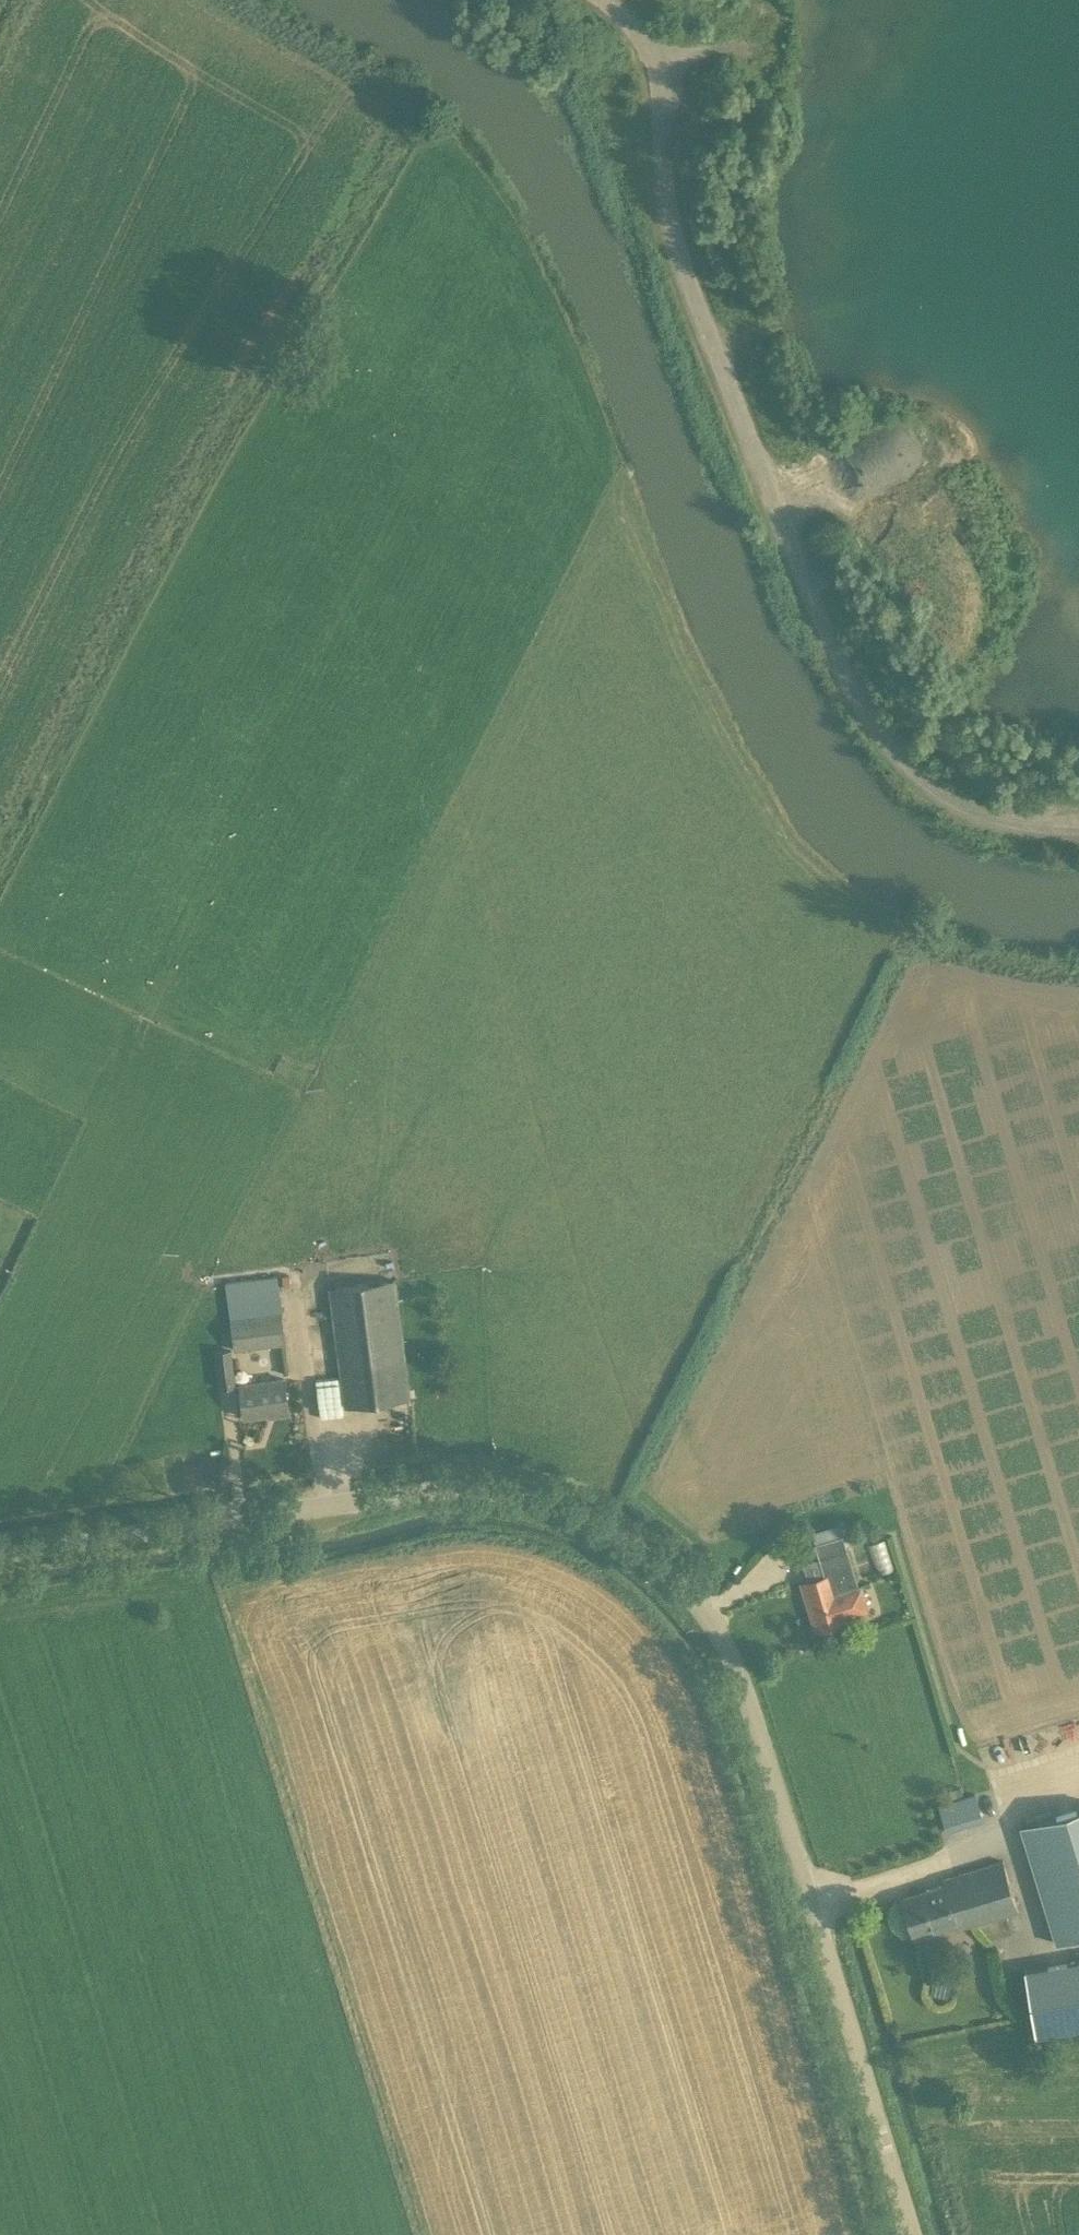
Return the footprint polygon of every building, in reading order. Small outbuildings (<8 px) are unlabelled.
[(277,1276),(224,1282),(234,1351),(286,1343),(277,1276)] [(394,1279),(330,1288),(346,1406),(410,1398),(394,1279)] [(237,1386),(232,1349),(215,1351),(219,1387),(237,1386)] [(284,1378),(240,1384),(244,1418),(277,1414),(277,1416),(290,1414),(284,1378)] [(808,1582),(802,1584),(816,1630),(845,1622),(844,1616),(867,1609),(860,1586),(858,1587),(846,1549),(842,1536),(815,1544),(819,1558),(802,1563),(808,1582)] [(940,1804),(948,1831),(983,1820),(974,1793),(940,1804)] [(1018,1826),(1022,1839),(1021,1840),(1050,1933),(1054,1944),(1078,1937),(1078,1807),(1069,1810),(1018,1826)] [(940,1881),(941,1886),(902,1898),(914,1937),(954,1925),(956,1931),(1017,1912),(1001,1862),(940,1881)] [(1024,1971),(1035,2036),(1078,2028),(1078,1961),(1024,1971)]
